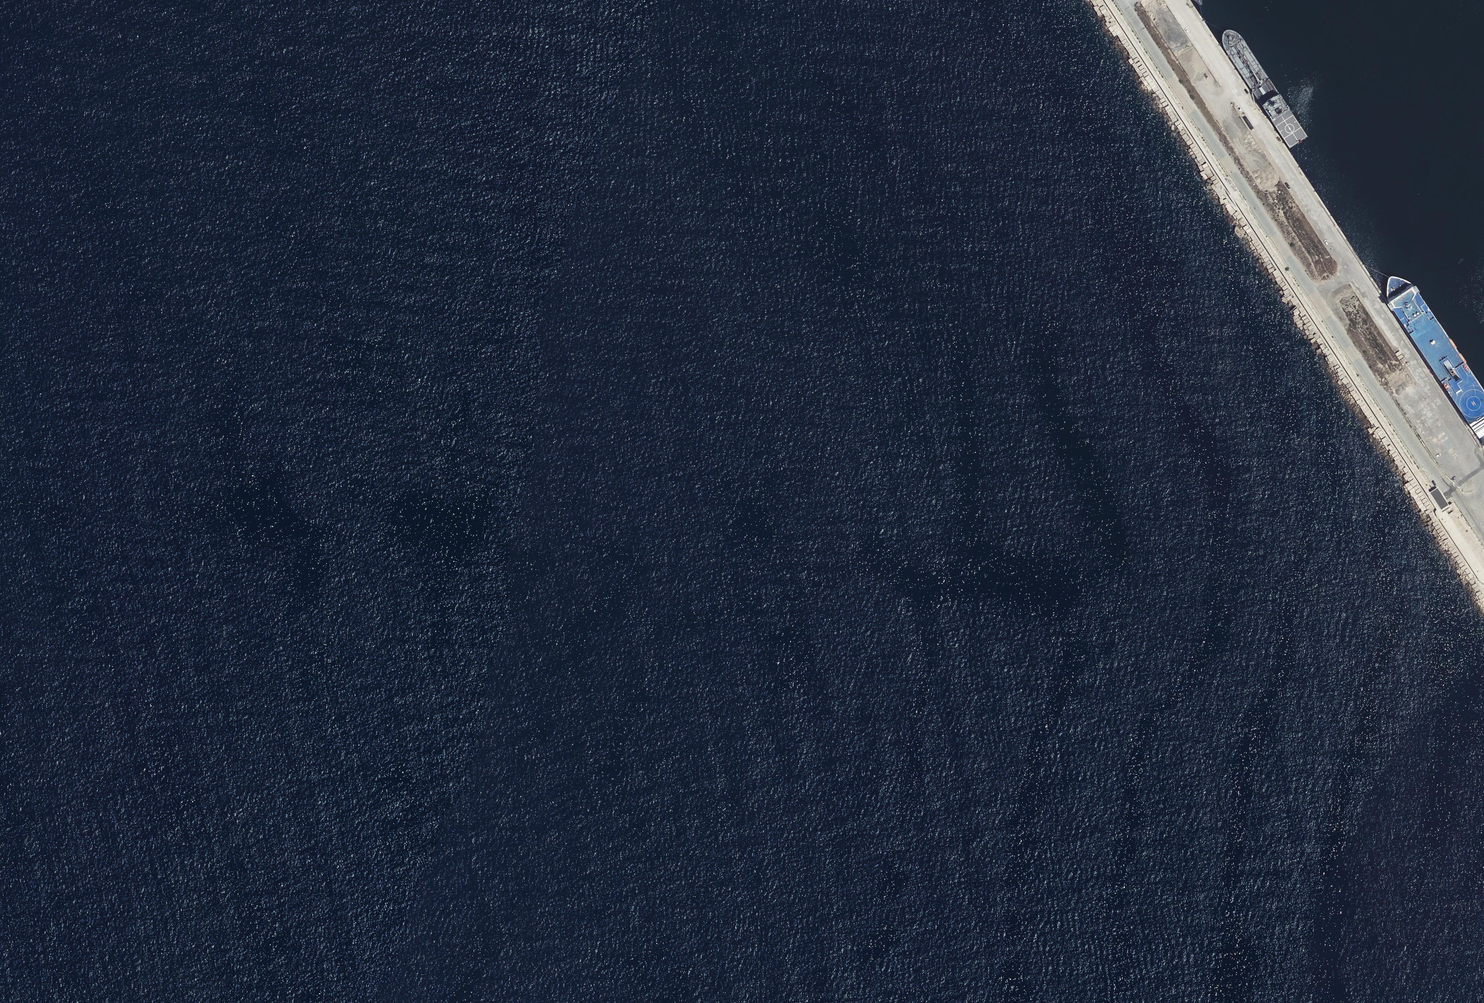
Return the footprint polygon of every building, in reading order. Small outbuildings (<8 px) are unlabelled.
[(1442,511),(1430,493),(1409,462),(1406,464),(1436,510),(1436,511),(1435,513),(1435,515),(1480,584),(1482,585),(1483,585),(1483,576),(1442,511)] [(1437,489),(1430,493),(1442,511),(1449,507),(1437,489)]
